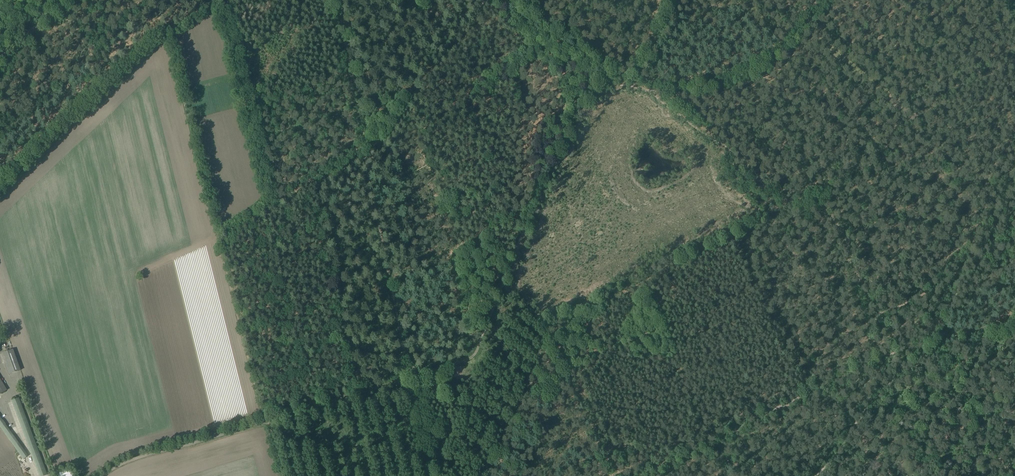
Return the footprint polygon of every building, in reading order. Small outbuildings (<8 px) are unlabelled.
[(21,370),(13,349),(1,354),(9,375),(21,370)] [(23,459),(28,456),(0,417),(0,427),(23,459)]
